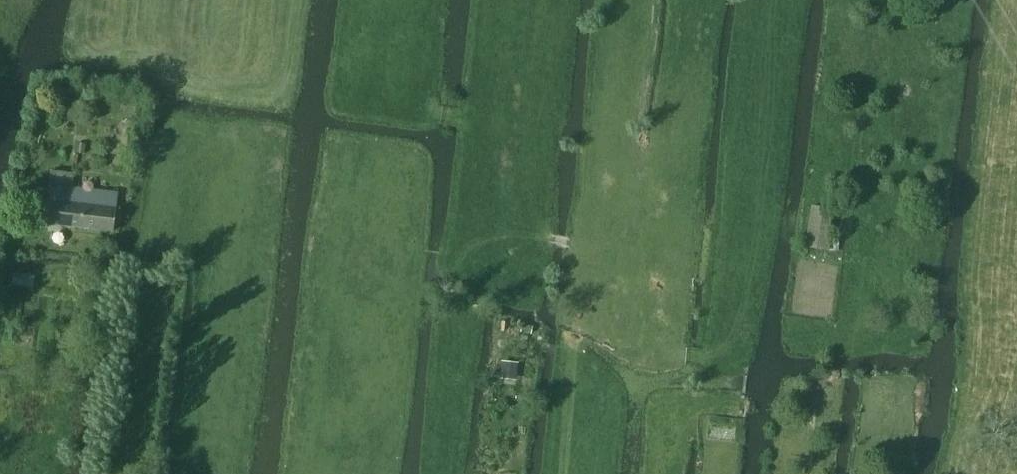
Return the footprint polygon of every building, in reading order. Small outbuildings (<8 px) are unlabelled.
[(74,153),(84,154),(85,145),(75,144),(74,153)] [(44,224),(106,231),(112,232),(117,194),(48,186),(44,224)] [(830,211),(811,208),(805,250),(824,252),(830,211)]
